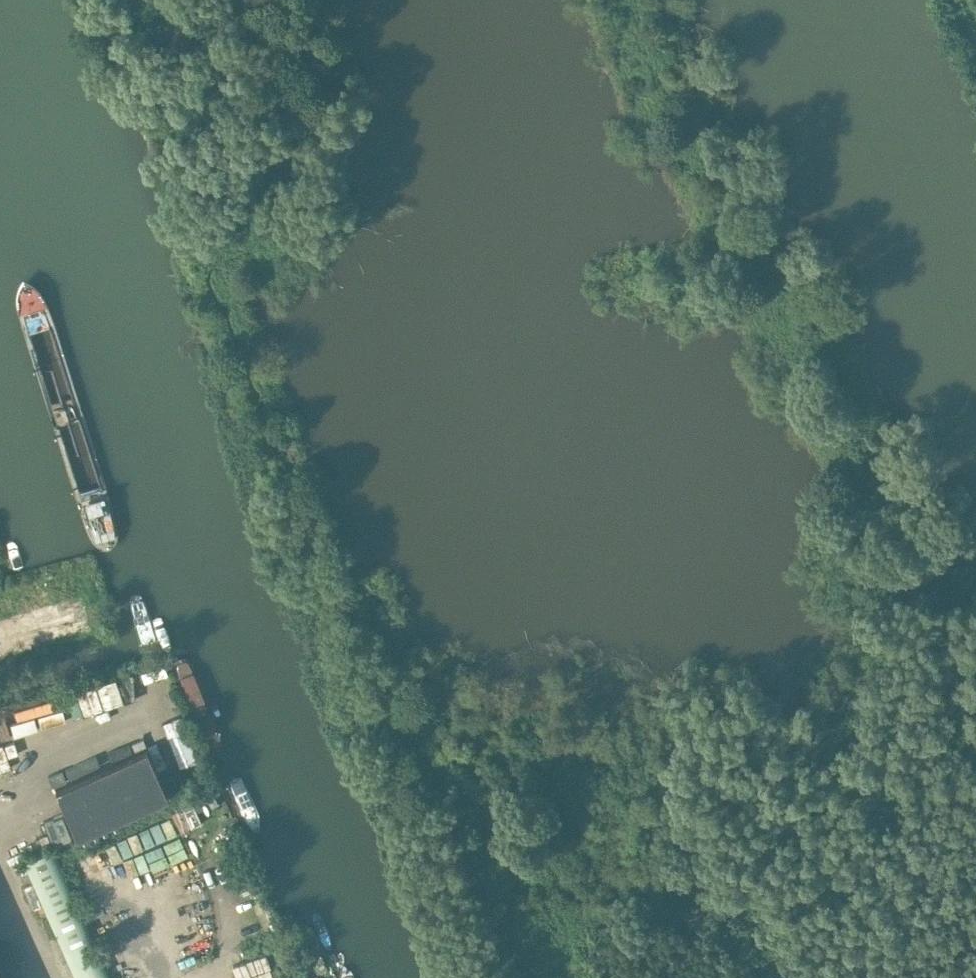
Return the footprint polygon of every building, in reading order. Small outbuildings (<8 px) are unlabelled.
[(0,619),(0,657),(93,630),(83,594),(0,619)] [(168,795),(160,778),(156,768),(153,762),(147,748),(147,747),(56,787),(77,836),(168,795)] [(23,861),(75,977),(110,977),(53,848),(23,861)] [(18,967),(8,945),(0,949),(0,976),(18,967)]
